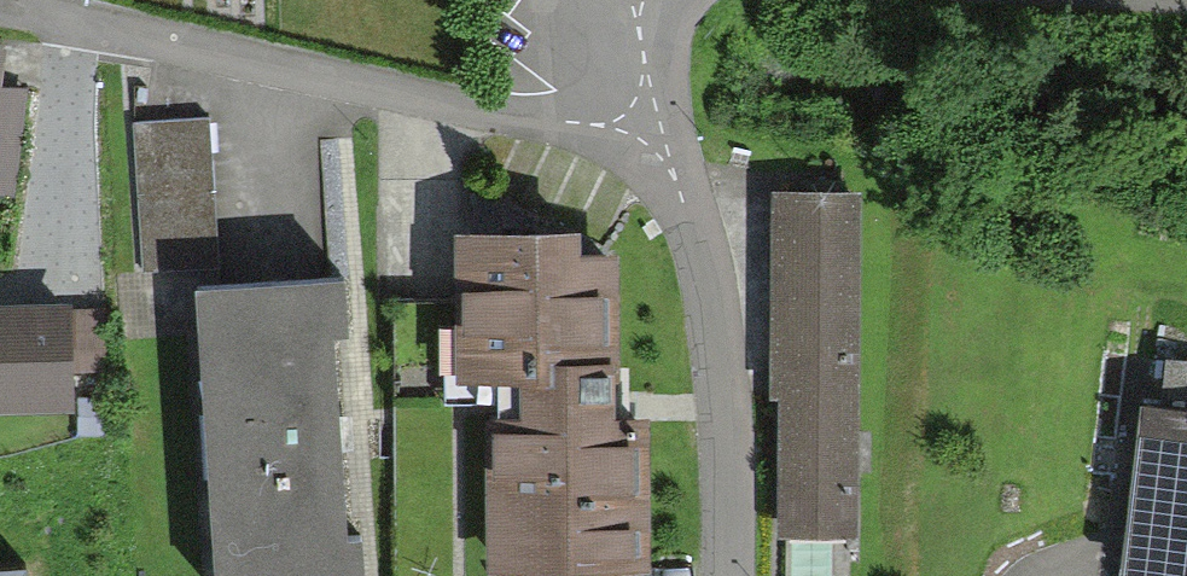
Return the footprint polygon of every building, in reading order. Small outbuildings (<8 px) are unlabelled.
[(13,198),(23,98),(0,96),(0,197),(13,198)] [(203,117),(134,121),(142,265),(211,261),(203,117)] [(860,187),(776,186),(773,386),(782,386),(780,524),(855,525),(860,187)] [(574,221),(461,223),(462,367),(529,366),(529,420),(499,420),(501,555),(645,553),(643,409),(609,410),(607,246),(574,246),(574,221)] [(201,273),(220,575),(364,575),(345,264),(201,273)] [(0,300),(0,411),(73,411),(73,300),(0,300)] [(1147,397),(1131,564),(1186,569),(1186,401),(1147,397)]
